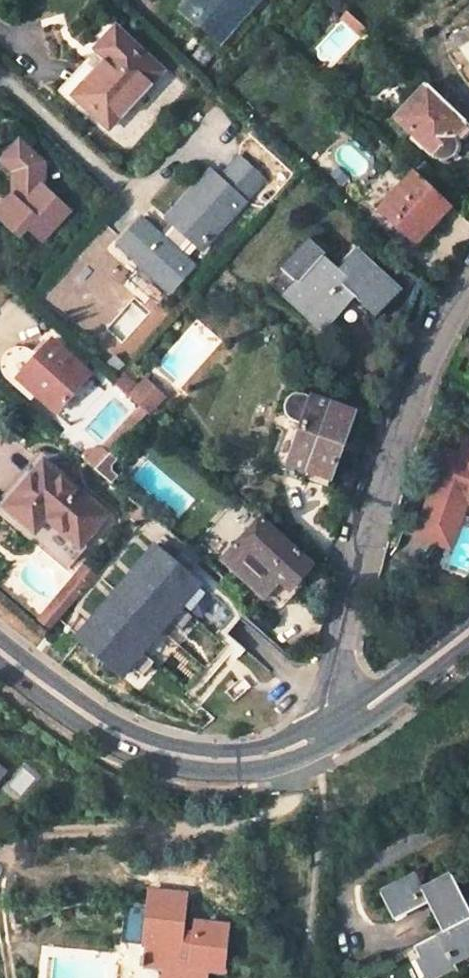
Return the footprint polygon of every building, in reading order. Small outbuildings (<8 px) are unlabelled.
[(183,10),(207,30),(218,17),(233,30),(258,0),(191,0),(183,10)] [(218,17),(207,30),(222,43),(233,30),(218,17)] [(63,87),(109,128),(162,69),(116,27),(63,87)] [(467,122),(426,84),(394,119),(435,158),(440,160),(445,160),(449,157),(454,152),(455,147),(453,142),(451,139),(467,122)] [(19,141),(2,160),(15,173),(15,196),(0,212),(0,219),(21,238),(28,230),(42,243),(72,209),(45,185),(45,164),(19,141)] [(176,225),(163,238),(142,219),(119,244),(172,293),(196,266),(181,252),(193,239),(204,249),(247,200),(246,199),(265,178),(241,157),(221,178),(211,169),(168,218),(176,225)] [(413,173),(378,208),(414,243),(449,206),(413,173)] [(396,292),(355,253),(341,268),(349,276),(344,282),(304,246),(281,272),(294,285),(302,291),(289,306),(322,334),(351,302),(371,320),(396,292)] [(294,285),(282,299),(289,306),(302,291),(294,285)] [(17,378),(54,412),(88,375),(50,341),(17,378)] [(125,374),(116,384),(148,413),(161,400),(142,383),(139,387),(125,374)] [(146,379),(142,383),(161,400),(164,396),(146,379)] [(327,486),(353,412),(302,394),(300,393),(293,394),(287,399),(286,407),(286,413),(288,416),(274,454),(274,460),(276,466),(280,468),(327,486)] [(452,551),(464,518),(455,514),(461,495),(468,491),(468,439),(467,438),(461,456),(446,452),(417,539),(452,551)] [(109,458),(96,471),(111,484),(115,479),(110,474),(110,468),(114,463),(109,458)] [(41,462),(3,507),(31,531),(42,518),(78,547),(105,514),(41,462)] [(464,518),(468,505),(468,491),(461,495),(455,514),(464,518)] [(288,586),(310,563),(259,517),(222,557),(263,593),(277,577),(288,586)] [(113,590),(159,629),(167,619),(179,629),(191,615),(179,605),(199,582),(181,567),(189,558),(180,550),(172,559),(153,543),(113,590)] [(37,618),(49,627),(94,574),(82,564),(37,618)] [(159,629),(113,590),(75,635),(121,674),(127,666),(139,676),(153,660),(141,650),(159,629)] [(426,898),(416,879),(383,896),(398,926),(431,909),(445,937),(416,952),(429,977),(437,977),(455,969),(459,977),(468,972),(468,928),(468,926),(468,908),(457,882),(426,898)] [(118,937),(116,977),(182,977),(187,977),(203,977),(204,959),(221,960),(224,913),(192,911),(191,924),(172,922),(174,885),(145,884),(144,899),(119,898),(118,937)]
